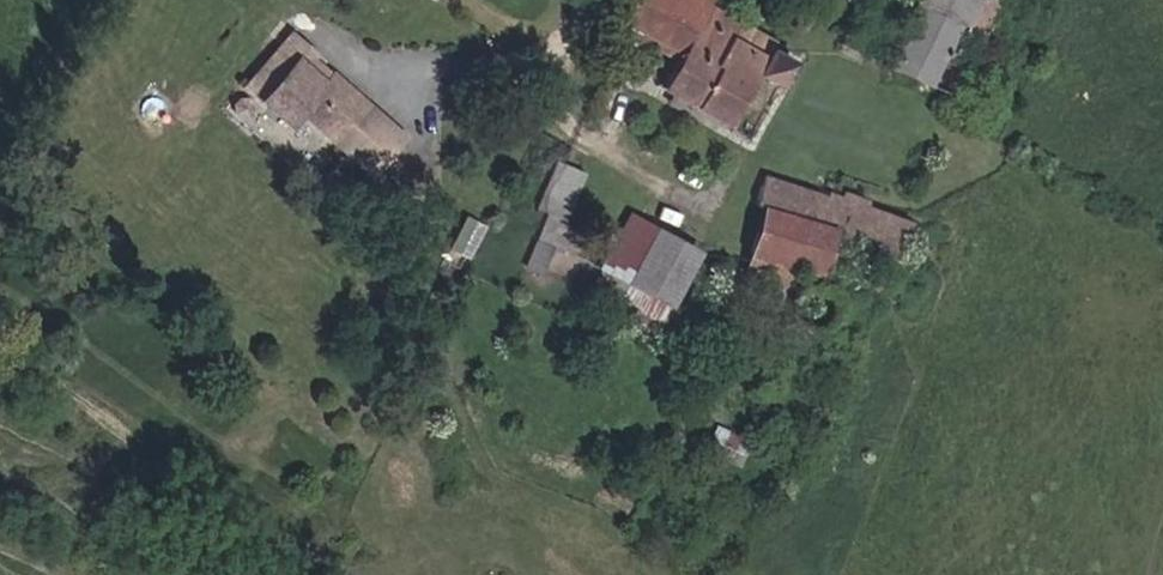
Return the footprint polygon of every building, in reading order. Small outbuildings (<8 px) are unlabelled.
[(674,64),(661,93),(676,100),(717,123),(729,129),(756,80),(780,92),(793,69),(768,57),(774,46),(707,13),(714,0),(634,0),(621,24),(625,26),(678,56),(674,64)] [(948,97),(992,0),(872,0),(851,43),(846,41),(843,50),(948,97)] [(678,56),(625,26),(616,43),(649,61),(652,54),(674,64),(678,56)] [(326,91),(331,85),(320,76),(323,71),(290,42),(281,51),(326,91)] [(331,85),(326,91),(281,51),(243,94),(287,134),(301,117),(333,148),(367,110),(334,81),(331,85)] [(669,114),(710,137),(717,123),(676,100),(669,114)] [(819,270),(814,281),(874,307),(908,224),(825,194),(824,199),(762,176),(752,202),(769,210),(741,296),(772,311),(796,259),(819,270)] [(572,177),(542,246),(556,252),(562,254),(572,232),(566,229),(587,183),(572,177)] [(687,349),(643,326),(656,299),(631,284),(655,234),(630,222),(599,281),(625,294),(613,318),(683,356),(687,349)] [(631,284),(656,299),(643,326),(687,349),(713,300),(727,272),(655,234),(631,284)] [(530,275),(544,281),(556,252),(542,246),(530,275)]
